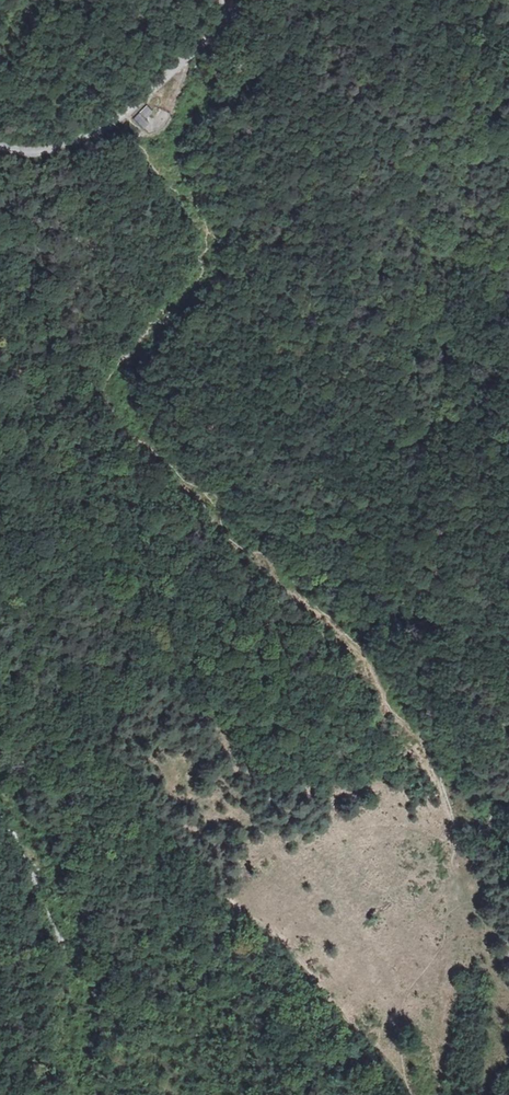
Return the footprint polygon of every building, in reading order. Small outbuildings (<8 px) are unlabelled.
[(147,105),(132,120),(144,131),(151,124),(146,120),(154,112),(147,105)]
